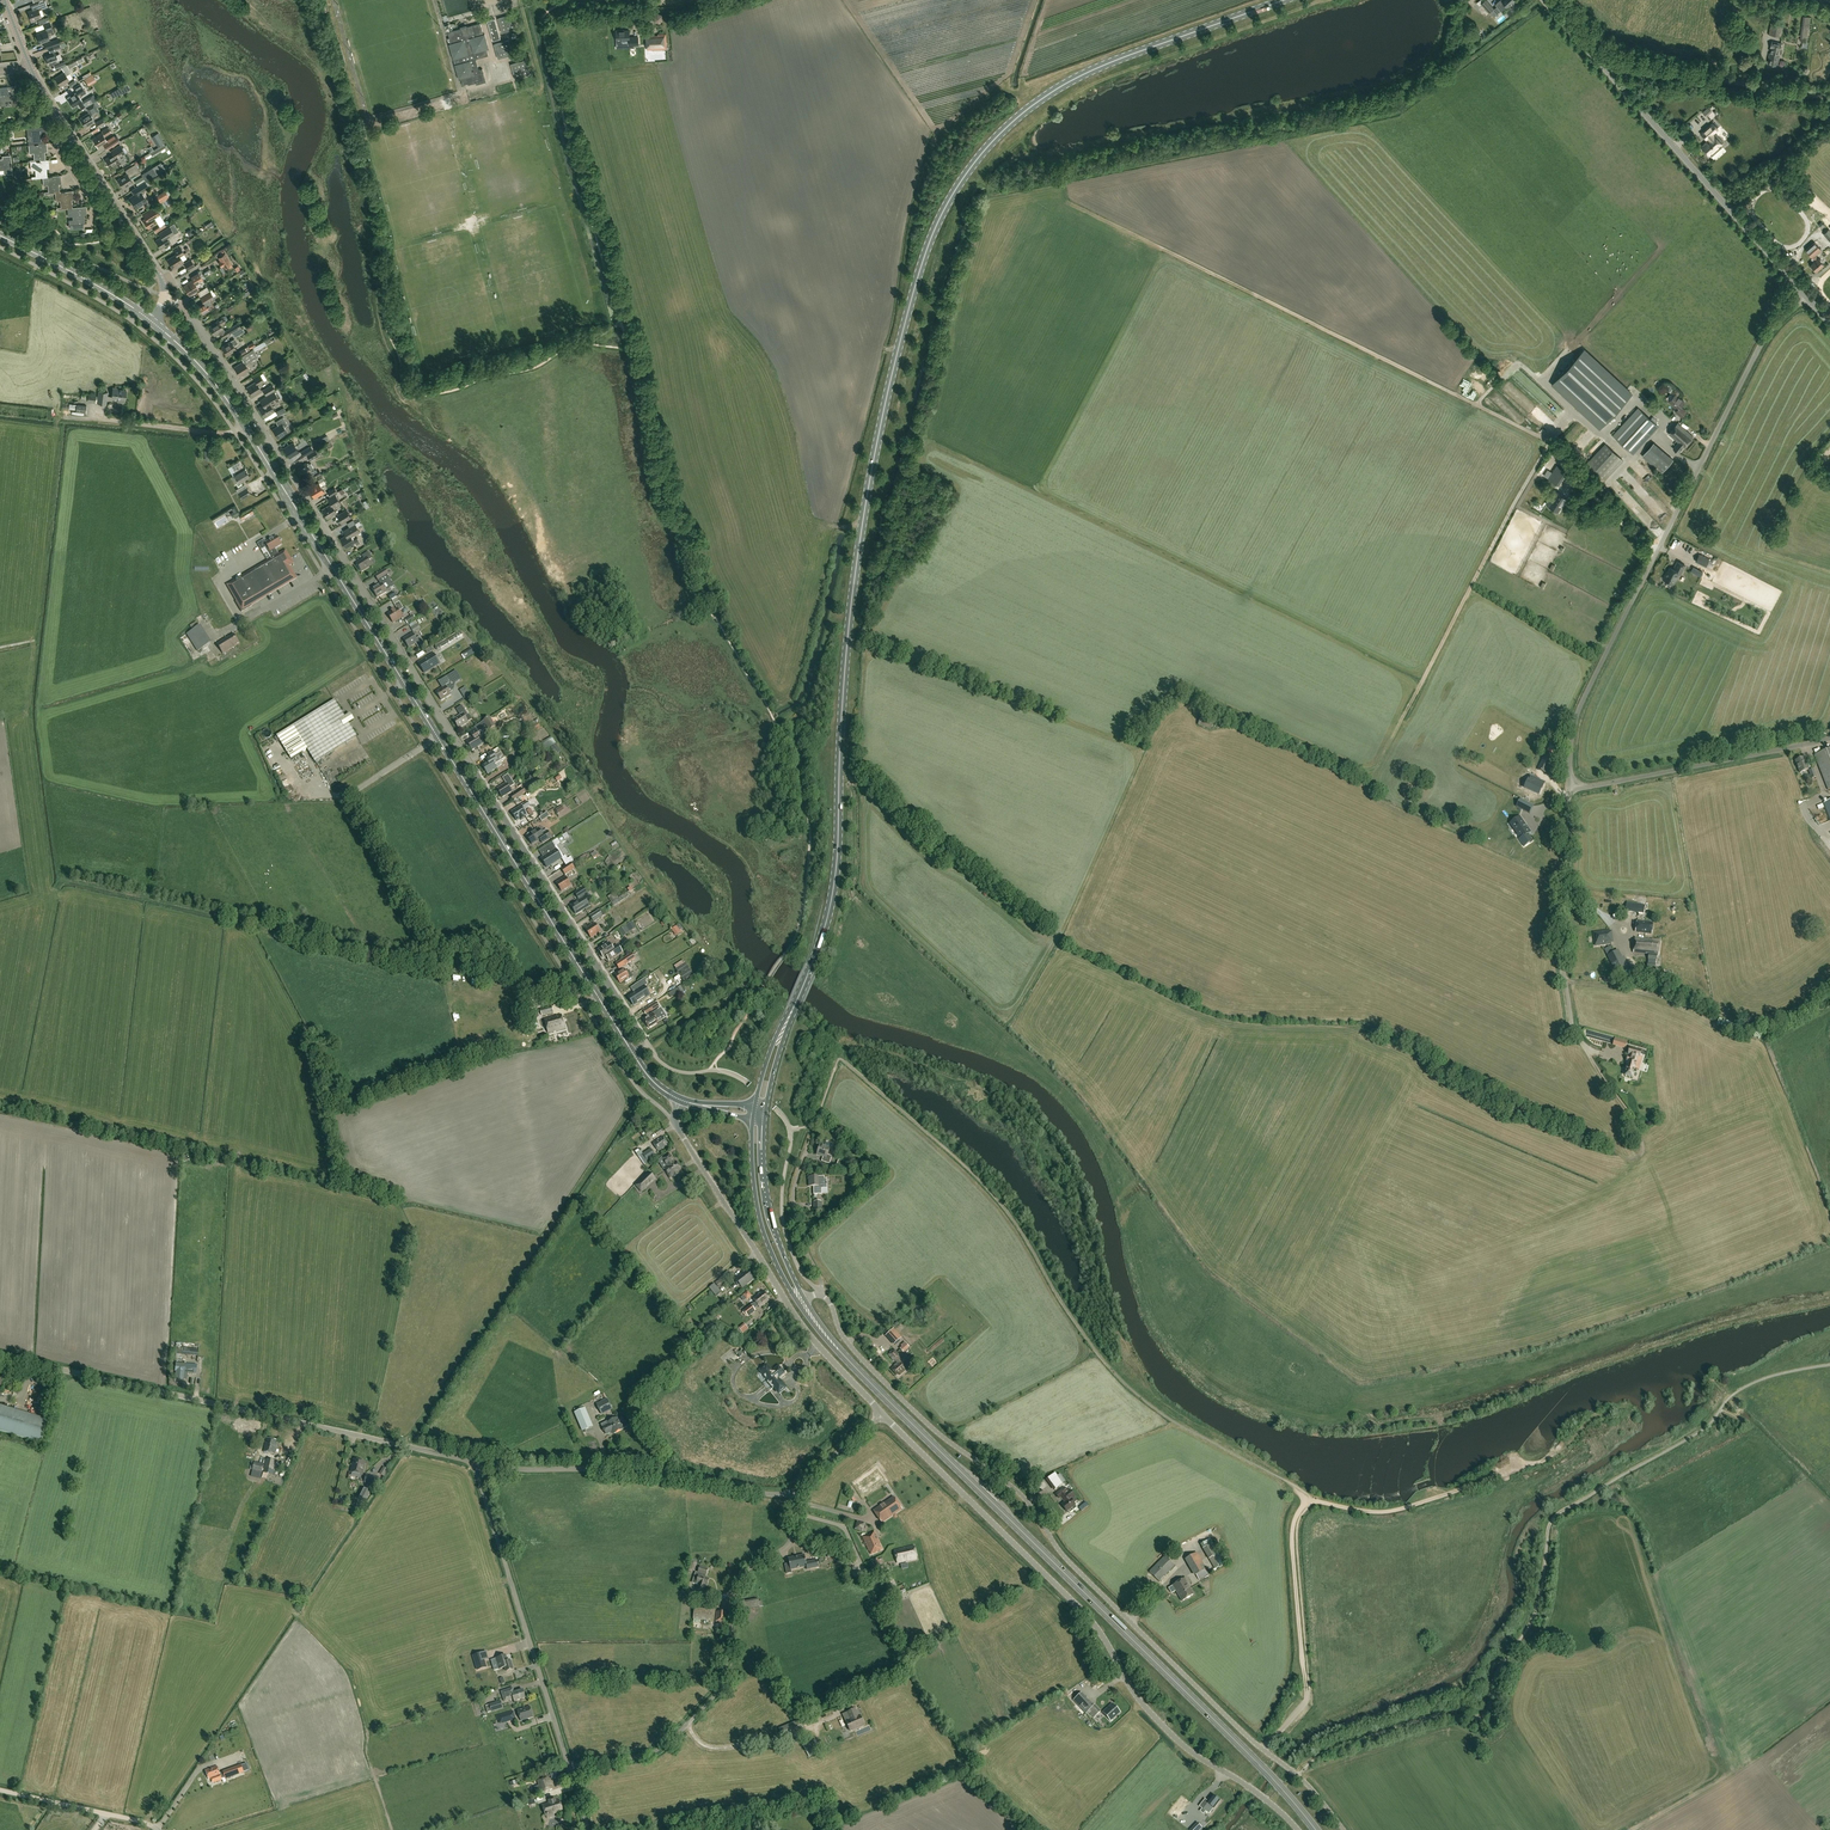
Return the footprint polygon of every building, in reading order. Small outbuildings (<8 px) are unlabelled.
[(32,21),(42,17),(39,10),(47,7),(45,0),(31,5),(33,10),(28,11),(32,21)] [(1485,9),(1489,13),(1494,8),(1486,0),(1485,0),(1481,4),(1485,9)] [(1515,0),(1500,0),(1496,4),(1502,11),(1507,6),(1510,4),(1514,9),(1519,5),(1515,0)] [(451,22),(477,16),(476,12),(450,18),(451,22)] [(515,29),(513,21),(514,20),(512,14),(499,18),(501,27),(500,27),(501,32),(510,29),(510,31),(515,29)] [(1807,41),(1811,17),(1803,16),(1800,40),(1807,41)] [(50,21),(48,17),(38,20),(39,25),(50,21)] [(487,21),(493,40),(500,38),(495,19),(487,21)] [(40,43),(50,40),(49,36),(55,33),(50,22),(49,23),(44,25),(46,30),(36,34),(40,43)] [(470,64),(477,62),(476,59),(488,56),(487,49),(489,49),(485,34),(483,34),(480,23),(448,32),(451,43),(449,44),(454,62),(461,60),(462,63),(470,61),(470,64)] [(1781,36),(1783,25),(1771,23),(1769,34),(1781,36)] [(616,32),(615,32),(615,35),(616,35),(616,41),(617,48),(621,48),(621,41),(625,41),(626,46),(634,45),(638,45),(638,37),(629,37),(629,30),(621,31),(621,30),(616,31),(616,32)] [(654,34),(646,35),(646,44),(650,44),(651,49),(667,49),(666,33),(658,34),(658,35),(654,36),(654,35),(654,34)] [(46,48),(60,43),(59,39),(45,44),(46,48)] [(501,50),(503,56),(506,55),(507,57),(511,55),(509,47),(510,46),(509,40),(495,44),(497,53),(496,53),(497,55),(500,54),(499,52),(500,52),(500,51),(501,50)] [(1779,54),(1780,50),(1779,50),(1781,43),(1772,41),(1770,48),(1773,49),(1773,53),(1770,53),(1768,63),(1778,65),(1780,54),(1779,54)] [(54,51),(61,48),(68,45),(67,43),(66,42),(60,44),(53,47),(54,51)] [(62,59),(59,53),(56,55),(55,52),(45,56),(49,66),(59,62),(58,61),(62,59)] [(87,57),(91,63),(97,60),(93,53),(87,57)] [(76,60),(69,64),(71,68),(84,61),(82,57),(76,60)] [(479,70),(477,62),(470,64),(470,61),(462,63),(461,60),(454,62),(459,79),(461,79),(463,85),(467,84),(468,85),(475,83),(476,85),(486,82),(482,69),(479,70)] [(528,76),(526,67),(527,66),(525,60),(512,64),(514,73),(513,73),(514,78),(523,75),(523,77),(528,76)] [(64,72),(54,78),(60,87),(69,81),(69,80),(66,75),(70,73),(71,72),(69,69),(67,65),(66,64),(66,65),(63,66),(61,67),(64,72)] [(78,79),(80,82),(91,75),(90,72),(83,76),(82,76),(78,79)] [(497,75),(500,82),(506,80),(505,78),(507,77),(506,73),(497,75)] [(92,75),(85,80),(87,84),(95,79),(92,75)] [(85,108),(97,100),(93,95),(82,101),(79,97),(86,93),(82,87),(80,83),(73,87),(76,93),(67,98),(73,107),(78,104),(81,109),(84,107),(85,108)] [(1,105),(2,105),(2,101),(11,100),(12,104),(18,104),(16,86),(10,87),(0,88),(0,95),(1,105)] [(120,87),(110,93),(112,97),(122,91),(120,87)] [(89,113),(91,116),(98,112),(99,111),(97,107),(100,105),(97,100),(85,108),(83,109),(84,110),(86,108),(89,113)] [(1702,112),(1706,116),(1712,111),(1708,107),(1702,112)] [(95,122),(91,116),(89,113),(80,119),(85,128),(95,122)] [(98,127),(106,123),(102,118),(95,122),(98,127)] [(1722,142),(1724,141),(1717,133),(1716,133),(1714,132),(1719,128),(1714,122),(1702,133),(1707,138),(1708,137),(1710,139),(1702,146),(1709,154),(1711,153),(1712,155),(1723,146),(1721,144),(1722,143),(1722,142)] [(44,143),(42,132),(46,132),(45,126),(27,128),(28,134),(33,133),(34,143),(29,143),(29,145),(44,143)] [(1717,131),(1725,141),(1731,137),(1723,126),(1717,131)] [(111,132),(108,127),(102,131),(105,136),(111,132)] [(164,144),(165,143),(159,132),(152,137),(158,147),(164,144)] [(104,144),(107,142),(107,141),(102,133),(92,139),(98,148),(104,144)] [(107,142),(104,144),(107,149),(120,141),(117,135),(107,141),(107,142)] [(31,161),(45,160),(44,149),(47,148),(47,143),(44,143),(29,145),(30,150),(34,150),(35,160),(30,160),(31,161)] [(122,148),(120,144),(111,150),(113,153),(105,158),(110,167),(120,161),(118,158),(126,153),(126,152),(126,151),(124,148),(123,147),(122,148)] [(164,145),(164,144),(158,147),(150,152),(152,156),(164,149),(165,150),(166,150),(167,151),(169,149),(166,144),(164,145)] [(141,163),(146,163),(146,159),(152,155),(150,152),(144,156),(141,158),(141,163)] [(6,169),(7,174),(13,173),(11,155),(5,156),(5,159),(0,160),(0,170),(6,169)] [(124,166),(133,162),(130,155),(121,159),(124,166)] [(32,178),(43,177),(47,176),(46,165),(49,165),(48,159),(45,160),(31,161),(31,170),(36,169),(37,176),(32,177),(32,178)] [(123,188),(133,182),(130,178),(141,172),(135,163),(125,170),(127,173),(118,179),(123,188)] [(152,167),(141,175),(145,181),(156,174),(152,167)] [(55,192),(59,192),(58,181),(61,180),(61,175),(47,176),(43,177),(44,185),(48,185),(49,192),(45,192),(45,194),(55,192)] [(146,200),(141,191),(149,187),(145,181),(134,189),(131,190),(134,195),(129,198),(136,208),(143,203),(142,203),(146,200)] [(57,209),(67,208),(72,207),(70,196),(74,196),(73,190),(59,192),(55,192),(56,198),(60,197),(61,207),(57,208),(57,209)] [(159,204),(169,197),(165,190),(155,197),(159,204)] [(73,213),(73,219),(69,220),(69,225),(84,223),(83,212),(86,211),(86,206),(72,207),(67,208),(68,213),(73,213)] [(155,217),(160,214),(155,207),(143,215),(145,218),(143,220),(148,229),(158,223),(155,217)] [(155,232),(160,229),(167,225),(165,222),(158,226),(153,229),(155,232)] [(161,236),(155,240),(161,249),(170,243),(167,238),(174,234),(170,226),(160,232),(159,233),(161,236)] [(1818,258),(1815,255),(1821,250),(1815,242),(1806,250),(1812,258),(1813,257),(1816,260),(1811,265),(1812,266),(1811,266),(1811,267),(1814,270),(1815,270),(1816,271),(1824,264),(1818,258)] [(177,266),(179,264),(179,263),(183,261),(180,256),(184,253),(180,247),(174,251),(176,254),(167,260),(172,268),(176,266),(177,266)] [(224,254),(219,257),(221,260),(221,261),(219,262),(221,265),(223,264),(224,265),(225,267),(231,264),(224,254)] [(188,269),(194,265),(191,259),(184,263),(188,269)] [(189,295),(199,289),(196,284),(203,279),(198,273),(191,277),(193,280),(184,286),(189,295)] [(209,290),(201,295),(199,296),(203,302),(196,306),(202,315),(211,309),(211,308),(213,307),(210,301),(214,298),(211,293),(210,290),(209,290)] [(224,315),(217,320),(218,321),(209,326),(214,335),(218,333),(219,334),(222,339),(241,327),(238,322),(225,331),(224,330),(221,325),(226,322),(228,321),(228,319),(226,315),(224,315)] [(234,338),(244,331),(242,328),(232,334),(234,338)] [(227,356),(236,350),(234,346),(238,343),(235,338),(231,341),(221,347),(227,356)] [(243,361),(234,367),(239,376),(249,370),(245,365),(258,357),(254,351),(266,344),(264,341),(252,348),(253,349),(240,356),(243,361)] [(246,346),(240,350),(242,354),(249,349),(246,346)] [(1632,394),(1625,388),(1584,350),(1552,384),(1600,428),(1632,394)] [(252,396),(261,390),(258,385),(264,381),(259,374),(253,378),(255,382),(246,387),(252,396)] [(266,395),(275,390),(272,384),(262,390),(266,395)] [(125,399),(126,390),(118,389),(113,388),(112,397),(125,399)] [(263,405),(259,407),(264,416),(268,414),(270,418),(276,415),(275,412),(270,405),(279,400),(281,398),(276,390),(274,391),(265,397),(260,400),(263,405)] [(106,404),(107,392),(99,391),(97,403),(106,404)] [(95,403),(96,395),(88,394),(87,402),(95,403)] [(1681,417),(1686,411),(1680,406),(1684,402),(1676,394),(1669,400),(1678,408),(1675,411),(1681,417)] [(1550,405),(1553,411),(1559,408),(1556,402),(1550,405)] [(1633,454),(1659,427),(1638,408),(1613,435),(1633,454)] [(278,438),(287,432),(284,427),(288,424),(283,416),(275,421),(278,425),(272,429),(278,438)] [(1684,447),(1693,437),(1678,423),(1669,434),(1678,443),(1673,448),(1678,453),(1683,447),(1684,447)] [(320,440),(322,444),(329,440),(327,435),(320,440)] [(290,457),(299,451),(293,442),(284,448),(290,457)] [(1661,472),(1672,459),(1654,442),(1642,455),(1661,472)] [(1603,481),(1623,460),(1605,443),(1586,465),(1603,481)] [(304,456),(314,450),(311,445),(301,452),(304,456)] [(310,460),(319,455),(316,449),(307,455),(310,460)] [(244,468),(239,460),(234,463),(231,465),(236,474),(234,475),(239,482),(249,475),(245,468),(244,468)] [(306,463),(297,468),(302,477),(311,472),(312,473),(314,474),(316,477),(321,474),(319,470),(317,471),(316,469),(315,470),(314,467),(311,463),(310,464),(309,463),(307,464),(306,463)] [(1558,484),(1567,473),(1555,463),(1551,469),(1546,474),(1558,484)] [(319,483),(309,489),(315,498),(324,492),(321,486),(326,483),(324,480),(320,483),(319,483)] [(247,487),(238,493),(242,499),(250,494),(247,487)] [(330,497),(338,492),(335,487),(327,492),(330,497)] [(1558,511),(1567,498),(1557,491),(1548,505),(1558,511)] [(328,518),(337,512),(334,507),(341,503),(335,493),(328,498),(331,503),(322,509),(328,518)] [(236,510),(234,507),(232,508),(233,511),(230,513),(233,517),(234,516),(235,518),(239,515),(238,514),(239,514),(236,510)] [(253,509),(241,515),(242,518),(255,512),(253,509)] [(341,523),(352,517),(347,509),(336,515),(341,523)] [(215,521),(218,528),(229,522),(226,515),(215,521)] [(346,535),(341,538),(346,547),(355,542),(357,545),(360,543),(358,538),(355,540),(352,536),(360,531),(355,523),(353,519),(347,523),(350,527),(344,531),(346,535)] [(271,559),(278,554),(275,549),(282,545),(277,537),(266,543),(264,540),(257,544),(261,551),(265,549),(271,559)] [(278,554),(271,559),(271,560),(260,566),(248,573),(227,585),(237,602),(236,602),(242,612),(252,606),(252,605),(263,599),(296,579),(289,566),(293,564),(285,551),(279,555),(278,554)] [(362,572),(371,566),(368,561),(372,558),(368,552),(362,556),(363,559),(356,563),(362,572)] [(1682,573),(1685,565),(1677,561),(1674,568),(1671,567),(1667,574),(1666,574),(1663,579),(1673,584),(1679,572),(1682,573)] [(1693,567),(1691,571),(1701,576),(1703,571),(1693,567)] [(378,581),(389,575),(385,569),(375,576),(378,581)] [(381,583),(372,589),(377,598),(387,592),(386,591),(389,589),(385,582),(382,584),(381,583)] [(389,597),(390,598),(391,600),(397,597),(393,592),(388,595),(389,597)] [(393,623),(402,617),(399,612),(403,609),(397,599),(392,602),(397,609),(388,614),(393,623)] [(440,606),(434,611),(439,618),(446,614),(440,606)] [(407,624),(416,619),(412,612),(409,614),(411,616),(405,620),(407,624)] [(415,626),(414,623),(409,625),(411,628),(414,633),(421,629),(418,624),(415,626)] [(198,652),(212,643),(201,625),(186,634),(198,652)] [(437,650),(463,635),(461,632),(435,647),(437,650)] [(416,640),(412,633),(403,639),(409,648),(416,644),(418,648),(424,644),(419,638),(416,640)] [(239,643),(234,634),(229,637),(229,636),(216,644),(223,654),(235,646),(239,643)] [(424,673),(434,668),(440,664),(435,654),(419,664),(424,673)] [(442,688),(436,692),(441,701),(450,695),(449,693),(447,690),(449,689),(452,687),(450,684),(449,682),(453,680),(454,681),(460,677),(456,671),(438,682),(442,688)] [(345,717),(335,701),(277,736),(291,759),(308,750),(315,762),(357,737),(349,723),(353,720),(350,714),(345,717)] [(465,718),(464,717),(467,715),(461,705),(456,709),(460,715),(453,720),(459,729),(468,723),(468,722),(472,719),(469,715),(465,718)] [(489,731),(496,727),(490,717),(483,721),(489,731)] [(543,726),(539,719),(528,726),(534,733),(541,728),(543,726)] [(472,750),(482,745),(478,739),(484,735),(485,734),(482,728),(471,734),(473,737),(467,741),(472,750)] [(551,737),(542,743),(545,749),(550,747),(556,744),(551,737)] [(561,752),(558,747),(556,744),(550,747),(556,755),(561,752)] [(1829,789),(1829,749),(1814,755),(1828,790),(1829,789)] [(487,762),(482,765),(487,774),(497,768),(494,765),(496,764),(505,758),(501,752),(497,755),(495,756),(492,752),(492,751),(488,754),(490,757),(487,759),(486,759),(487,762)] [(1554,756),(1546,753),(1538,770),(1545,774),(1554,756)] [(1800,773),(1809,770),(1804,758),(1795,761),(1800,773)] [(502,797),(511,792),(509,788),(514,785),(508,774),(502,778),(505,783),(496,789),(502,797)] [(1539,795),(1545,783),(1530,776),(1525,788),(1539,795)] [(529,791),(529,792),(542,783),(539,778),(526,786),(526,787),(529,791)] [(513,800),(525,792),(523,789),(510,797),(513,800)] [(1456,799),(1463,801),(1465,796),(1459,793),(1456,799)] [(1534,806),(1529,804),(1520,799),(1516,807),(1525,811),(1530,814),(1534,806)] [(523,810),(530,806),(528,802),(521,806),(520,806),(511,812),(517,821),(526,815),(523,810)] [(542,822),(550,817),(547,813),(539,818),(542,822)] [(1533,827),(1521,818),(1515,827),(1522,832),(1518,837),(1524,842),(1522,845),(1526,848),(1532,839),(1527,836),(1533,827)] [(542,833),(539,829),(531,834),(530,834),(528,835),(528,836),(527,836),(532,845),(540,840),(542,844),(552,838),(547,830),(542,833)] [(541,859),(547,868),(562,858),(555,847),(552,842),(546,846),(550,853),(543,857),(541,859)] [(565,875),(575,869),(570,863),(561,869),(565,875)] [(561,891),(571,885),(565,876),(556,882),(561,891)] [(570,905),(576,914),(589,906),(583,895),(587,893),(583,887),(574,893),(578,899),(578,898),(579,900),(570,905)] [(611,902),(617,899),(619,898),(616,893),(613,895),(612,894),(607,897),(611,902)] [(624,895),(612,903),(614,906),(626,898),(624,895)] [(1644,913),(1645,905),(1627,903),(1626,911),(1644,913)] [(599,910),(589,916),(594,923),(603,917),(599,910)] [(648,914),(636,921),(641,929),(653,923),(648,914)] [(623,937),(636,928),(632,921),(619,930),(623,937)] [(1652,935),(1653,923),(1637,921),(1636,933),(1652,935)] [(591,938),(600,932),(594,923),(585,929),(591,938)] [(677,935),(684,930),(680,924),(673,928),(677,935)] [(1614,943),(1613,932),(1610,932),(1610,930),(1606,931),(1593,932),(1594,938),(1594,941),(1595,947),(1609,945),(1612,945),(1612,943),(1614,943)] [(1659,956),(1661,941),(1635,938),(1634,953),(1649,955),(1649,960),(1657,961),(1657,956),(1659,956)] [(613,948),(609,943),(599,950),(601,953),(600,954),(602,956),(603,957),(604,958),(607,956),(609,960),(622,952),(618,945),(613,948)] [(1621,958),(1618,951),(1608,956),(1618,976),(1630,969),(1624,957),(1621,958)] [(625,966),(635,959),(632,953),(621,960),(625,966)] [(627,974),(624,969),(619,972),(618,971),(614,974),(615,975),(614,975),(620,984),(624,981),(625,982),(624,982),(625,984),(627,984),(632,981),(632,980),(631,978),(633,977),(630,972),(627,974)] [(638,991),(628,997),(634,1006),(646,998),(640,990),(646,986),(643,980),(635,985),(638,991)] [(685,992),(680,985),(677,987),(668,994),(670,998),(680,992),(681,994),(685,992)] [(684,1003),(691,1000),(687,993),(681,996),(684,1003)] [(646,1015),(659,1006),(657,1002),(643,1011),(646,1015)] [(542,1016),(553,1013),(551,1006),(540,1009),(542,1016)] [(659,1014),(657,1010),(652,1013),(643,1019),(649,1028),(658,1022),(655,1017),(659,1014)] [(548,1033),(565,1028),(561,1014),(544,1019),(548,1033)] [(540,1043),(549,1042),(548,1035),(539,1036),(540,1043)] [(1626,1075),(1625,1076),(1626,1076),(1628,1076),(1629,1077),(1632,1077),(1632,1078),(1633,1077),(1633,1075),(1635,1069),(1639,1070),(1641,1062),(1637,1061),(1638,1056),(1640,1057),(1641,1052),(1642,1050),(1631,1047),(1630,1049),(1629,1054),(1629,1055),(1629,1058),(1628,1057),(1628,1058),(1627,1061),(1628,1061),(1626,1066),(1628,1067),(1626,1073),(1626,1075)] [(658,1151),(668,1144),(663,1136),(653,1143),(658,1151)] [(827,1155),(830,1148),(830,1147),(821,1144),(821,1142),(816,1155),(817,1155),(817,1154),(823,1156),(821,1161),(829,1164),(832,1156),(827,1155)] [(647,1161),(655,1155),(650,1148),(642,1154),(647,1161)] [(669,1154),(662,1158),(668,1167),(665,1169),(670,1177),(674,1175),(674,1176),(678,1173),(678,1172),(681,1171),(675,1162),(675,1163),(669,1154)] [(844,1169),(846,1162),(838,1160),(836,1166),(844,1169)] [(649,1173),(637,1185),(641,1190),(654,1179),(649,1173)] [(824,1178),(824,1176),(809,1176),(809,1187),(813,1186),(814,1194),(822,1194),(821,1188),(825,1188),(827,1188),(827,1187),(827,1178),(824,1178)] [(742,1288),(754,1278),(746,1269),(734,1278),(737,1281),(737,1284),(737,1285),(740,1285),(742,1288)] [(720,1288),(725,1285),(720,1279),(715,1283),(720,1288)] [(715,1295),(720,1291),(714,1283),(709,1287),(715,1295)] [(744,1295),(747,1300),(752,1296),(748,1291),(744,1295)] [(759,1307),(770,1299),(763,1291),(753,1299),(759,1307)] [(748,1316),(755,1311),(750,1304),(743,1310),(748,1316)] [(743,1333),(749,1329),(744,1323),(739,1328),(743,1333)] [(893,1344),(901,1338),(892,1329),(885,1335),(893,1344)] [(929,1349),(931,1351),(944,1340),(942,1338),(929,1349)] [(745,1351),(738,1343),(736,1344),(740,1348),(738,1351),(736,1349),(734,1351),(736,1354),(728,1361),(730,1363),(738,1356),(745,1351)] [(901,1360),(898,1357),(899,1356),(893,1350),(888,1355),(894,1361),(895,1360),(897,1363),(891,1369),(896,1375),(898,1373),(900,1375),(907,1368),(904,1365),(908,1361),(904,1356),(901,1360)] [(196,1373),(197,1365),(176,1363),(175,1371),(176,1371),(175,1378),(184,1379),(184,1372),(196,1373)] [(772,1372),(766,1365),(760,1371),(779,1393),(785,1388),(779,1381),(777,1381),(777,1378),(784,1373),(778,1367),(772,1372)] [(598,1416),(608,1411),(604,1401),(593,1407),(598,1416)] [(48,1421),(0,1406),(0,1431),(42,1444),(48,1421)] [(593,1426),(585,1409),(575,1413),(582,1431),(593,1426)] [(622,1429),(627,1426),(625,1421),(620,1424),(617,1418),(608,1423),(607,1422),(601,1425),(606,1434),(611,1431),(612,1431),(613,1434),(616,1433),(623,1429),(622,1429)] [(275,1454),(278,1441),(267,1438),(264,1452),(275,1454)] [(277,1461),(266,1459),(263,1472),(273,1475),(277,1461)] [(362,1461),(361,1460),(358,1459),(357,1460),(354,1459),(351,1472),(362,1475),(365,1462),(362,1461)] [(252,1470),(262,1472),(264,1464),(254,1462),(252,1470)] [(380,1472),(386,1475),(389,1468),(384,1465),(380,1472)] [(1062,1484),(1056,1476),(1055,1473),(1049,1477),(1051,1480),(1049,1482),(1054,1489),(1062,1484)] [(377,1485),(379,1478),(366,1475),(364,1482),(377,1485)] [(1067,1492),(1064,1487),(1055,1494),(1059,1498),(1061,1497),(1063,1500),(1072,1493),(1070,1490),(1067,1492)] [(365,1502),(371,1491),(365,1488),(359,1499),(363,1501),(365,1502)] [(1067,1511),(1075,1505),(1074,1503),(1077,1501),(1074,1497),(1075,1497),(1072,1493),(1063,1500),(1065,1502),(1061,1504),(1067,1511)] [(902,1509),(893,1497),(873,1510),(882,1523),(902,1509)] [(875,1540),(873,1536),(875,1535),(874,1532),(862,1537),(870,1555),(882,1550),(877,1539),(875,1540)] [(1216,1571),(1225,1565),(1209,1538),(1200,1544),(1216,1571)] [(828,1557),(839,1553),(842,1553),(839,1545),(837,1546),(826,1549),(828,1557)] [(897,1563),(917,1558),(913,1545),(894,1550),(897,1563)] [(1199,1580),(1209,1574),(1197,1552),(1184,1559),(1194,1576),(1196,1575),(1199,1580)] [(944,1553),(937,1559),(942,1564),(948,1558),(944,1553)] [(788,1558),(790,1566),(789,1566),(786,1567),(787,1574),(791,1573),(790,1570),(806,1566),(809,1566),(810,1569),(819,1567),(817,1560),(806,1562),(804,1555),(788,1558)] [(1159,1581),(1175,1566),(1165,1556),(1149,1572),(1159,1581)] [(871,1561),(872,1563),(870,1564),(872,1569),(876,1567),(876,1569),(880,1567),(879,1566),(876,1559),(871,1561)] [(707,1586),(709,1579),(704,1577),(705,1575),(706,1575),(708,1569),(700,1566),(697,1575),(695,1574),(692,1583),(696,1584),(696,1583),(698,1584),(696,1589),(704,1592),(706,1586),(707,1586)] [(1182,1601),(1193,1594),(1184,1578),(1172,1585),(1182,1601)] [(744,1610),(759,1607),(757,1599),(743,1602),(743,1603),(740,1604),(741,1610),(744,1609),(744,1610)] [(709,1620),(711,1608),(694,1606),(693,1618),(709,1620)] [(725,1623),(727,1612),(717,1611),(715,1621),(725,1623)] [(496,1649),(497,1654),(509,1651),(507,1646),(496,1649)] [(477,1654),(470,1656),(475,1672),(484,1670),(482,1661),(479,1662),(477,1654)] [(507,1661),(506,1655),(496,1658),(499,1669),(505,1667),(506,1671),(513,1669),(510,1660),(507,1661)] [(514,1692),(513,1688),(502,1692),(505,1701),(513,1699),(514,1701),(526,1698),(523,1690),(514,1692)] [(1085,1713),(1088,1710),(1094,1717),(1100,1711),(1094,1705),(1093,1706),(1082,1693),(1074,1701),(1085,1713)] [(491,1712),(503,1708),(501,1700),(489,1704),(491,1712)] [(1110,1721),(1120,1712),(1112,1703),(1102,1712),(1110,1721)] [(521,1721),(533,1717),(530,1706),(517,1710),(521,1721)] [(477,1710),(479,1717),(486,1715),(485,1709),(477,1710)] [(864,1725),(860,1715),(858,1716),(855,1709),(847,1712),(843,1714),(846,1721),(850,1731),(858,1727),(858,1728),(864,1725)] [(515,1719),(513,1711),(496,1716),(497,1720),(499,1720),(500,1724),(515,1719)] [(782,1735),(809,1724),(807,1717),(779,1728),(782,1735)] [(809,1757),(820,1751),(814,1740),(803,1746),(809,1757)] [(226,1778),(249,1770),(247,1763),(223,1772),(220,1773),(217,1766),(206,1770),(209,1780),(211,1779),(213,1783),(222,1780),(222,1779),(225,1777),(226,1778)] [(552,1779),(563,1775),(560,1767),(549,1771),(552,1779)] [(542,1793),(552,1789),(549,1777),(538,1780),(542,1793)] [(1200,1806),(1203,1809),(1207,1812),(1212,1806),(1214,1808),(1220,1800),(1214,1795),(1209,1802),(1205,1799),(1200,1806)] [(556,1801),(555,1798),(549,1800),(550,1803),(543,1805),(546,1816),(547,1815),(548,1818),(554,1816),(553,1813),(563,1810),(560,1800),(556,1801)] [(1180,1818),(1186,1823),(1192,1818),(1186,1812),(1180,1818)] [(1207,1813),(1200,1821),(1204,1825),(1211,1817),(1207,1813)]
